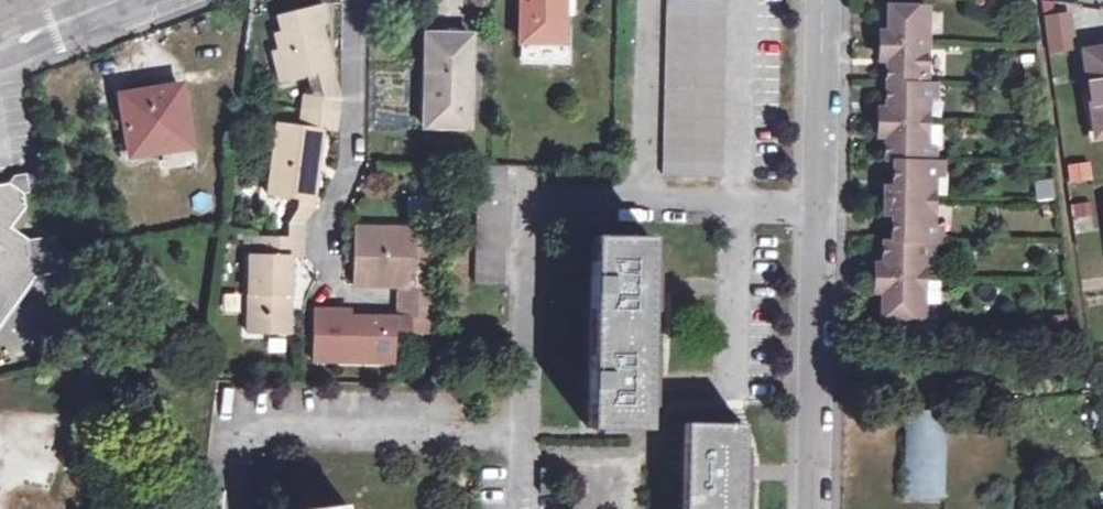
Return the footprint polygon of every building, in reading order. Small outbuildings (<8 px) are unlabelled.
[(526,39),(568,41),(570,0),(527,0),(526,39)] [(889,310),(930,311),(933,233),(941,233),(942,155),(938,155),(938,77),(933,77),(933,65),(938,66),(939,14),(934,14),(934,2),(901,2),(899,24),(896,25),(892,30),(891,48),(895,52),(897,52),(897,58),(896,96),(896,101),(894,101),(889,105),(889,124),(892,128),(895,129),(895,154),(902,154),(902,175),(902,179),(898,178),(894,182),(893,203),(896,207),(900,207),(900,232),(891,231),(891,249),(891,255),(887,255),(883,260),(883,280),(885,283),(890,283),(890,288),(889,310)] [(1068,8),(1040,12),(1045,52),(1073,48),(1068,8)] [(678,13),(676,159),(732,160),(734,13),(678,13)] [(256,331),(299,333),(302,255),(311,254),(319,216),(331,134),(342,134),(345,107),(323,36),(329,33),(323,17),(280,27),(283,41),(277,43),(280,57),(275,59),(282,88),(313,82),(323,103),(308,98),(304,131),(282,129),(274,202),(301,205),(301,213),(295,222),(294,234),(264,233),(263,253),(257,253),(256,331)] [(477,28),(433,28),(433,123),(477,123),(477,28)] [(118,97),(126,147),(151,143),(153,152),(187,146),(177,87),(118,97)] [(1068,184),(1092,180),(1089,160),(1065,164),(1068,184)] [(515,163),(499,163),(485,162),(481,279),(511,280),(515,163)] [(1035,198),(1053,195),(1050,177),(1032,180),(1035,198)] [(33,272),(52,269),(46,236),(27,239),(7,226),(23,206),(20,191),(6,181),(0,182),(0,316),(33,272)] [(1090,200),(1070,202),(1072,227),(1092,225),(1090,200)] [(415,251),(415,230),(365,229),(364,282),(407,283),(407,315),(350,315),(349,309),(324,308),(324,356),(405,358),(406,328),(419,327),(420,316),(438,317),(439,246),(436,246),(431,246),(430,251),(415,251)] [(431,246),(436,246),(436,230),(415,230),(415,251),(430,251),(431,246)] [(650,235),(592,234),(591,276),(588,424),(646,425),(647,368),(649,274),(650,235)] [(906,412),(947,412),(947,404),(906,404),(906,412)] [(946,486),(947,412),(906,412),(905,473),(905,485),(946,486)] [(682,508),(742,508),(743,459),(744,424),(685,422),(682,508)] [(946,486),(905,485),(905,494),(946,495),(946,486)]
